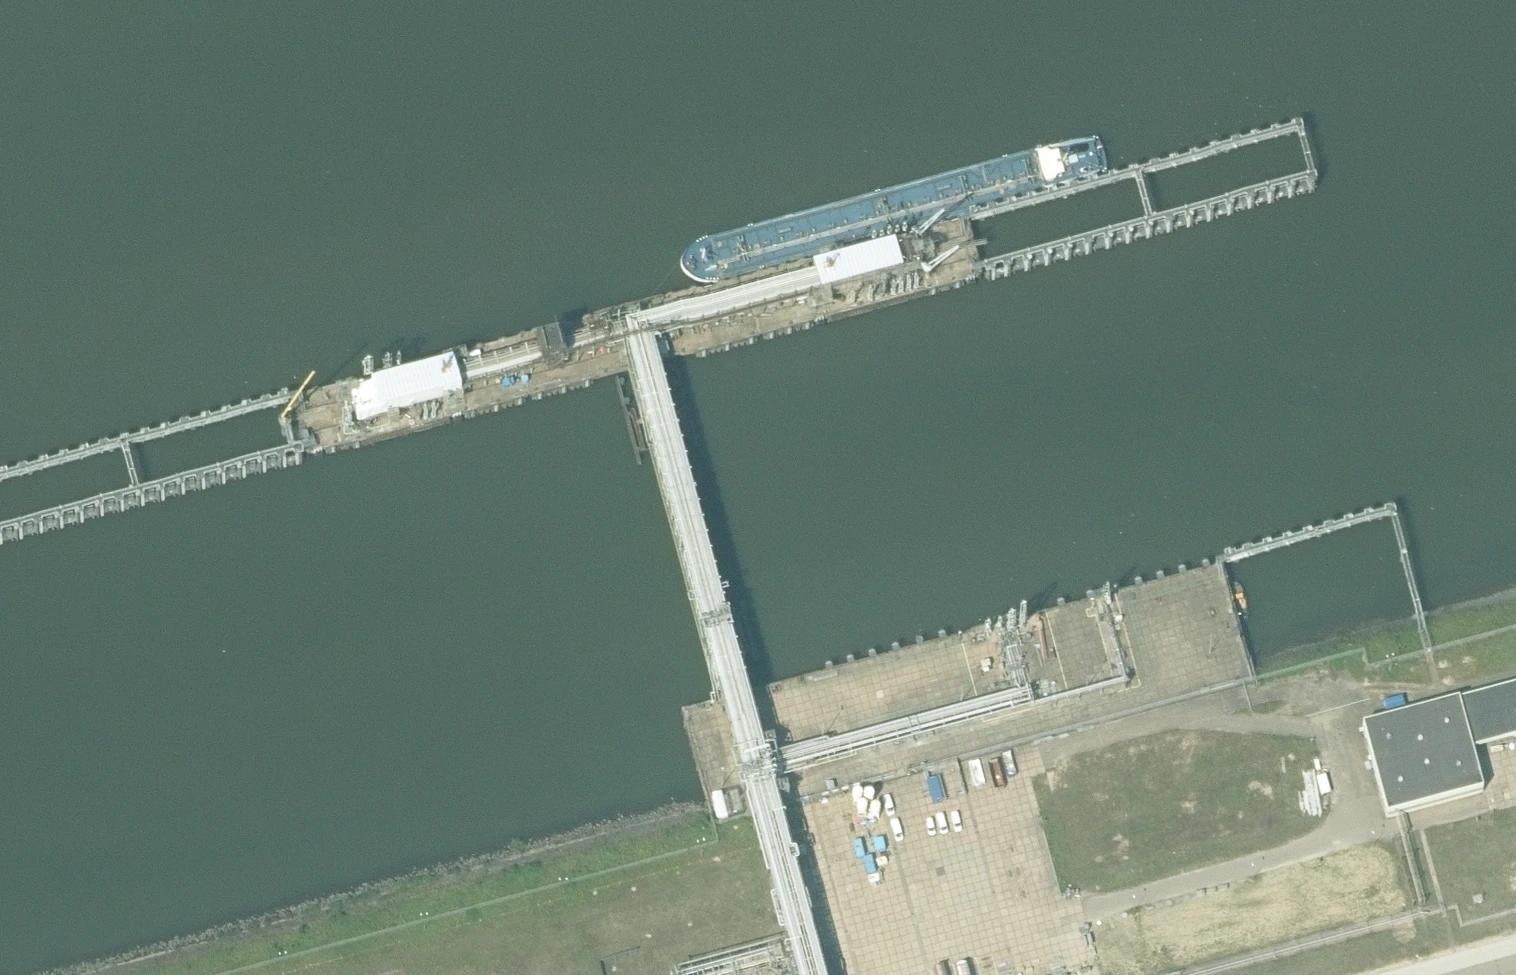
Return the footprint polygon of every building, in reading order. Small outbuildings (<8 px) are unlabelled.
[(1482,792),(1471,752),(1515,739),(1515,687),(1363,729),(1387,818),(1482,792)]
